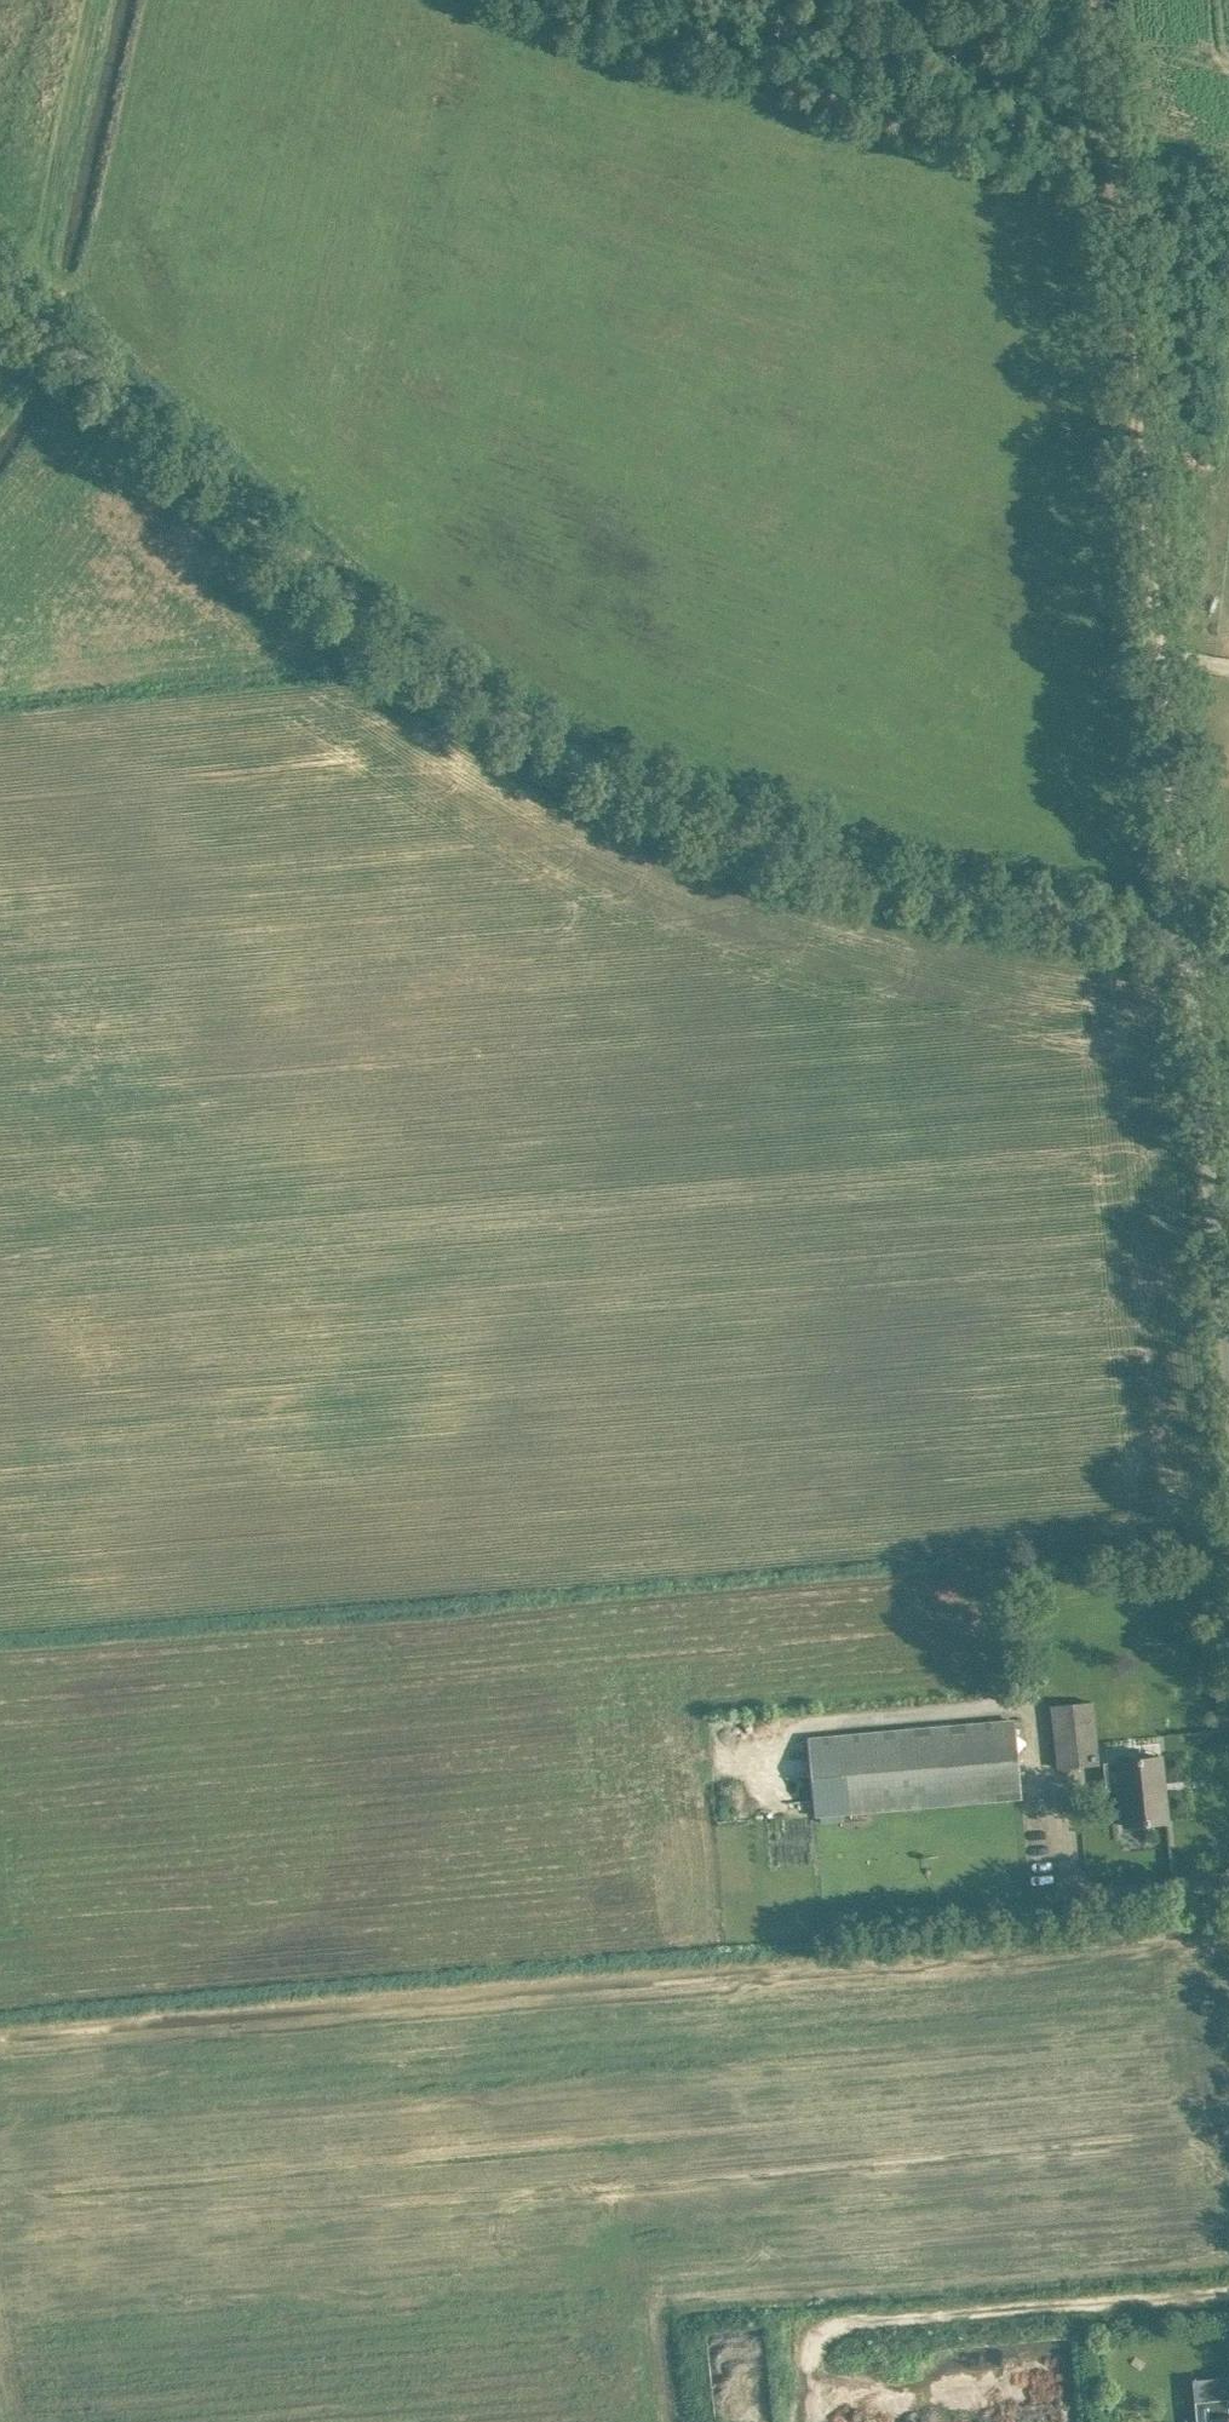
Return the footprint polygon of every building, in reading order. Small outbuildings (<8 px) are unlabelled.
[(1054,1705),(1060,1767),(1099,1763),(1092,1701),(1054,1705)] [(1016,1716),(807,1735),(814,1815),(1023,1796),(1016,1716)] [(1118,1761),(1125,1825),(1144,1823),(1168,1821),(1161,1757),(1137,1759),(1118,1761)]
